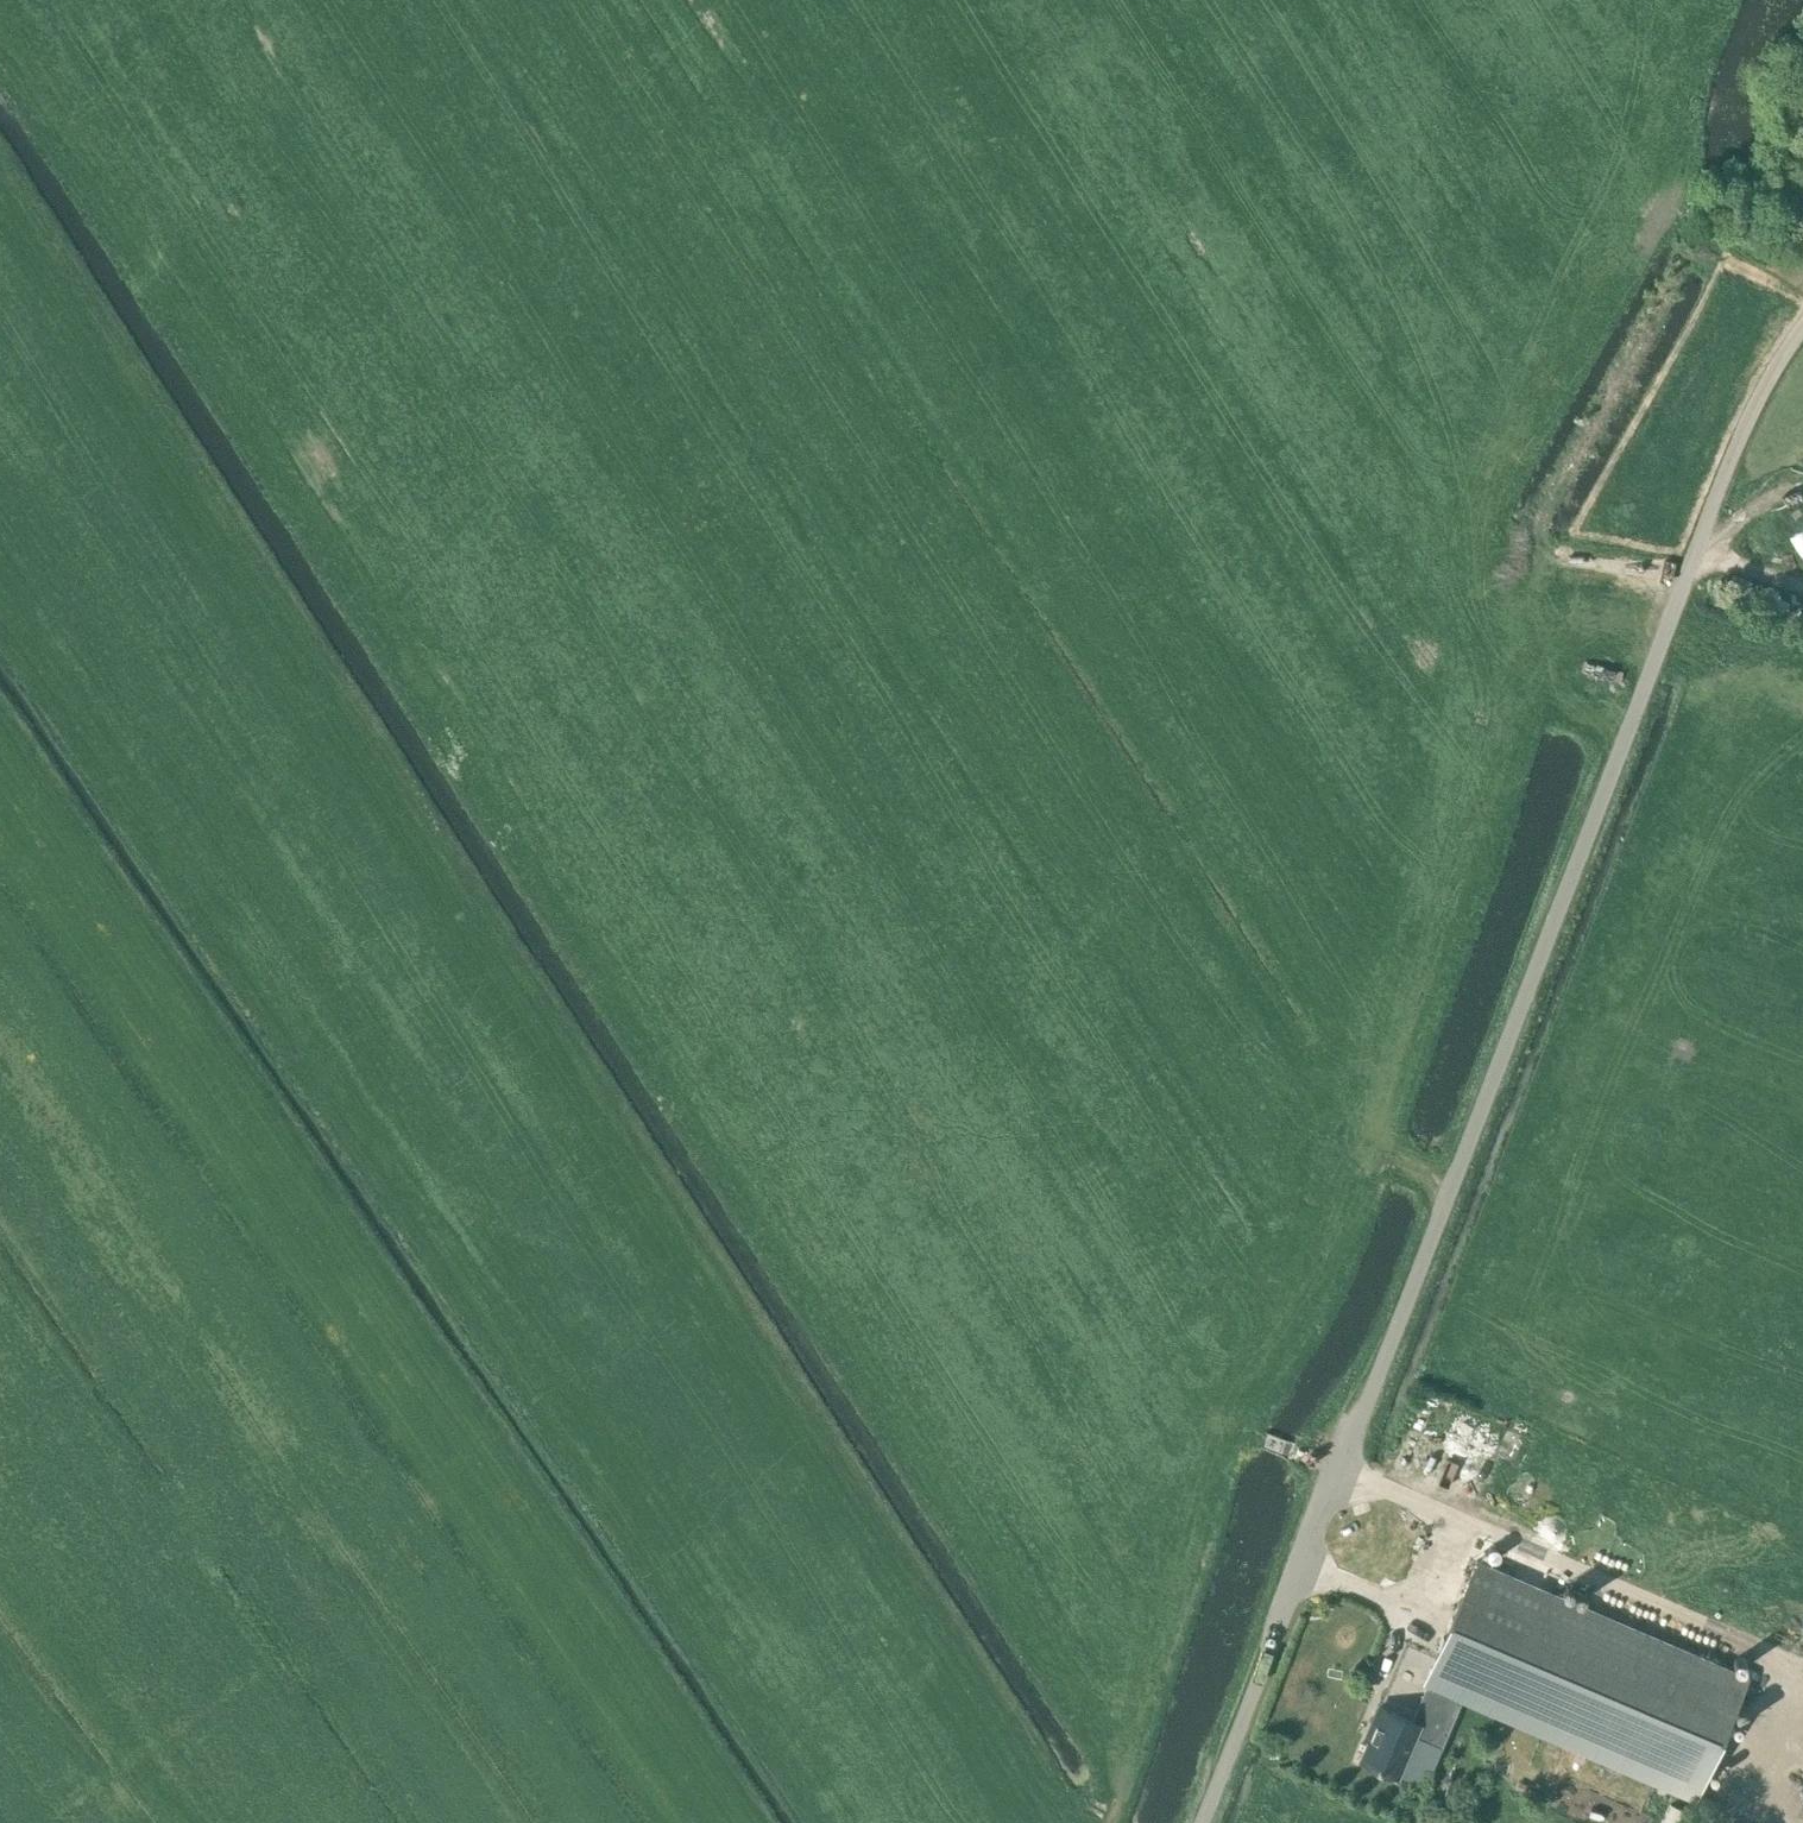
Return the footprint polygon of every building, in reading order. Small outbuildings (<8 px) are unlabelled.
[(1536,1428),(1505,1415),(1498,1431),(1476,1422),(1464,1450),(1517,1472),(1536,1428)] [(1426,1686),(1460,1701),(1694,1801),(1747,1678),(1476,1562),(1423,1685),(1426,1686)] [(1460,1701),(1426,1686),(1411,1722),(1379,1708),(1371,1726),(1375,1728),(1360,1762),(1396,1777),(1413,1736),(1440,1748),(1460,1701)]
